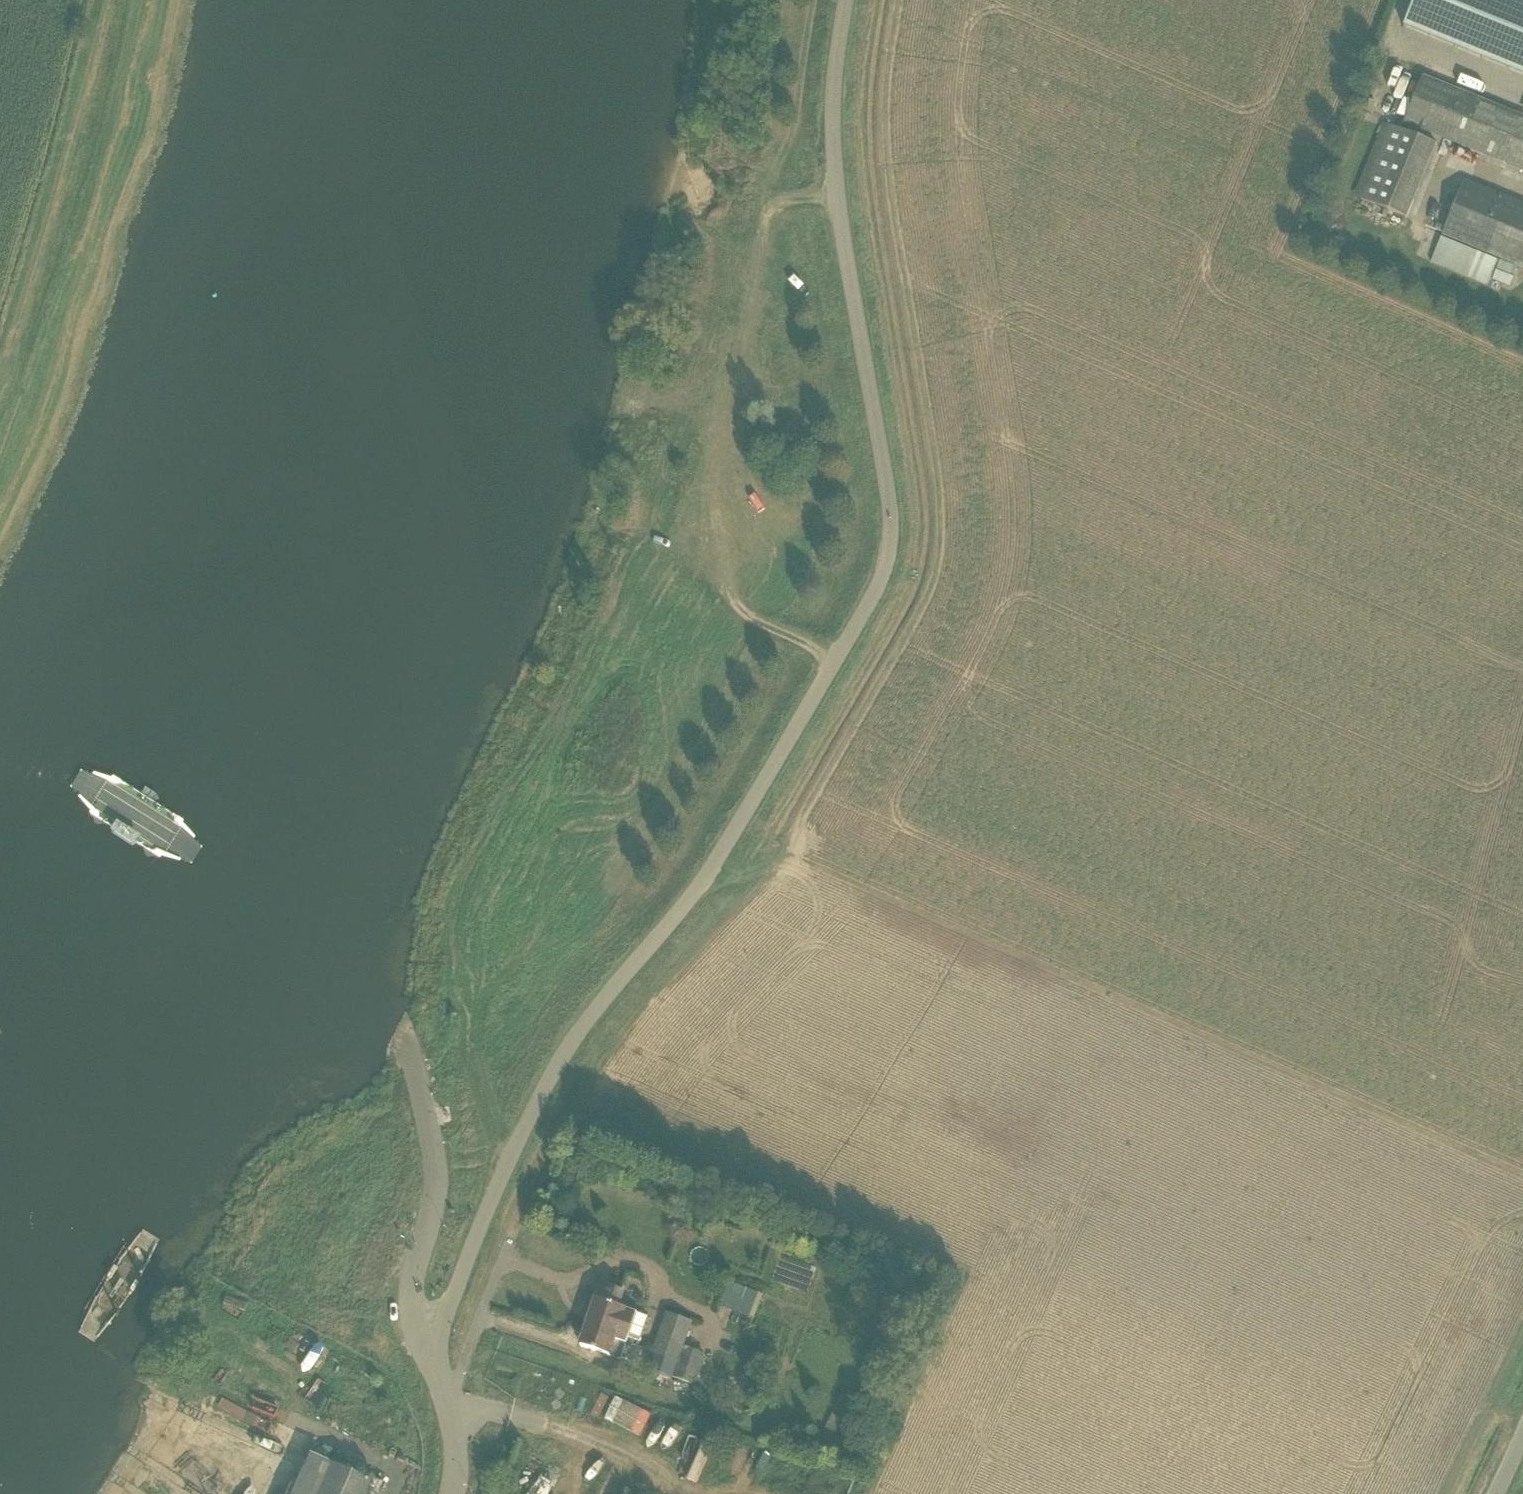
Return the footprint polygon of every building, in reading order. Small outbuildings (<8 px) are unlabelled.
[(1403,26),(1522,75),(1522,0),(1414,0),(1403,26)] [(1403,124),(1522,172),(1522,116),(1422,76),(1403,124)] [(1438,144),(1384,122),(1354,196),(1408,219),(1438,144)] [(1465,181),(1443,233),(1522,266),(1522,205),(1465,181)] [(1442,234),(1431,261),(1488,284),(1499,258),(1442,234)] [(1492,280),(1510,287),(1518,267),(1500,260),(1492,280)] [(754,1316),(763,1293),(733,1281),(724,1305),(754,1316)] [(624,1291),(602,1283),(596,1301),(594,1301),(591,1310),(593,1311),(587,1330),(625,1344),(628,1337),(639,1341),(648,1315),(628,1309),(620,1306),(624,1291)] [(678,1362),(673,1377),(696,1385),(706,1353),(684,1346),(693,1320),(667,1313),(653,1353),(678,1362)] [(581,1346),(600,1352),(620,1359),(625,1344),(587,1330),(581,1346)] [(648,1368),(673,1377),(678,1362),(653,1353),(648,1368)] [(834,1433),(841,1418),(833,1414),(825,1429),(834,1433)] [(292,1493),(363,1493),(369,1480),(309,1454),(292,1493)]
